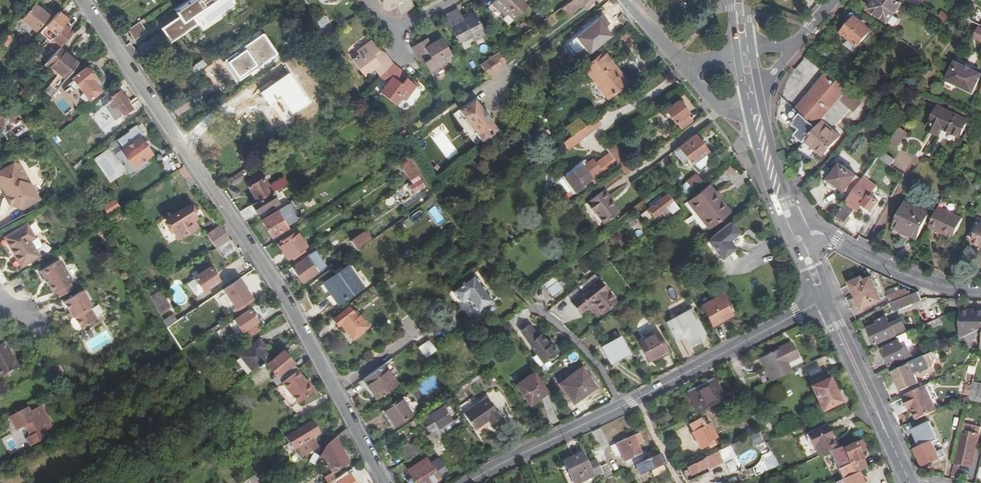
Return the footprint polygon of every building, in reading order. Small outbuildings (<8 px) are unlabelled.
[(202,34),(223,20),(209,0),(191,0),(183,6),(202,34)] [(395,7),(400,15),(413,8),(408,0),(377,0),(382,10),(387,7),(394,4),(395,7)] [(491,4),(503,18),(507,15),(513,21),(527,7),(520,0),(495,0),(491,4)] [(558,8),(565,18),(570,14),(569,12),(580,4),(577,0),(569,0),(558,8)] [(869,9),(888,23),(901,6),(893,0),(876,0),(869,9)] [(48,16),(34,4),(21,19),(35,31),(48,16)] [(463,22),(461,17),(457,10),(444,17),(458,43),(470,37),(482,31),(474,16),(470,18),(463,22)] [(50,40),(64,24),(68,20),(58,12),(41,31),(50,40)] [(467,14),(461,17),(463,22),(470,18),(468,14),(467,14)] [(849,39),(858,47),(872,31),(856,18),(842,33),(849,39)] [(56,51),(60,47),(72,33),(64,24),(50,40),(44,45),(49,49),(52,46),(56,51)] [(141,50),(135,39),(147,33),(143,26),(124,36),(134,54),(141,50)] [(980,43),(980,31),(977,30),(973,39),(980,43)] [(482,31),(470,37),(472,41),(484,35),(482,31)] [(241,80),(251,73),(249,70),(261,62),(263,64),(278,54),(264,34),(242,49),(244,51),(242,53),(240,51),(227,59),(224,54),(213,61),(222,74),(232,67),(241,80)] [(8,35),(2,42),(7,46),(13,39),(8,35)] [(623,35),(616,41),(625,52),(632,45),(623,35)] [(426,39),(411,48),(417,59),(422,56),(425,62),(423,63),(430,74),(446,64),(444,61),(451,56),(441,39),(430,45),(426,39)] [(858,47),(849,39),(844,45),(853,53),(858,47)] [(374,69),(380,77),(388,82),(380,93),(396,106),(401,99),(404,101),(415,86),(406,78),(404,80),(399,76),(402,73),(392,65),(385,55),(380,58),(377,53),(379,52),(371,41),(357,52),(359,55),(352,60),(364,76),(374,69)] [(56,51),(46,62),(56,70),(69,55),(60,47),(56,51)] [(479,64),(488,77),(502,68),(499,63),(503,60),(497,52),(479,64)] [(607,98),(626,83),(601,53),(582,69),(607,98)] [(78,63),(69,55),(56,70),(59,73),(51,83),(57,89),(78,63)] [(249,70),(251,73),(263,64),(261,62),(249,70)] [(971,70),(963,67),(953,63),(945,82),(973,93),(980,74),(971,70)] [(86,68),(72,78),(89,100),(100,91),(93,82),(96,80),(92,76),(96,73),(90,66),(86,68)] [(232,67),(222,74),(223,75),(229,71),(238,84),(243,81),(241,80),(232,67)] [(796,136),(805,143),(806,142),(822,122),(826,118),(840,101),(850,90),(850,89),(828,71),(792,114),(792,120),(794,121),(792,123),(800,130),(796,136)] [(45,90),(48,93),(52,88),(56,90),(57,89),(51,83),(45,90)] [(29,90),(25,86),(18,94),(22,99),(29,90)] [(840,101),(849,110),(850,110),(860,99),(850,90),(840,101)] [(120,91),(112,96),(118,104),(124,114),(132,109),(120,91)] [(118,104),(112,96),(106,100),(112,108),(118,104)] [(486,116),(481,110),(473,99),(458,110),(481,140),(496,130),(486,116)] [(691,121),(686,115),(687,114),(677,101),(665,110),(675,123),(676,122),(681,128),(691,121)] [(840,101),(826,118),(835,126),(849,110),(840,101)] [(24,128),(10,106),(0,113),(0,135),(4,141),(24,128)] [(942,128),(960,136),(967,121),(938,107),(927,129),(939,135),(942,128)] [(835,126),(826,118),(822,122),(832,130),(835,126)] [(584,126),(579,120),(567,129),(572,135),(584,126)] [(840,137),(832,130),(822,122),(806,142),(823,157),(840,137)] [(584,126),(572,135),(563,142),(568,148),(593,129),(589,123),(584,126)] [(898,149),(908,132),(899,127),(889,144),(898,149)] [(140,137),(122,150),(133,167),(152,154),(140,137)] [(694,137),(672,152),(681,164),(687,160),(690,165),(693,163),(698,170),(708,164),(708,160),(705,155),(707,153),(694,137)] [(629,172),(610,147),(605,150),(609,155),(616,164),(618,167),(624,175),(629,172)] [(110,149),(94,157),(108,183),(124,175),(110,149)] [(220,163),(229,177),(244,167),(235,153),(220,163)] [(407,155),(391,166),(393,169),(400,165),(411,182),(420,176),(407,155)] [(616,164),(609,155),(603,160),(609,169),(616,164)] [(870,169),(851,195),(871,209),(877,200),(867,193),(874,184),(883,191),(888,195),(902,173),(878,157),(870,169)] [(607,172),(608,174),(618,167),(616,164),(609,169),(603,160),(602,159),(595,164),(592,161),(582,169),(581,167),(562,181),(572,194),(584,186),(583,184),(590,179),(589,178),(600,170),(603,175),(607,172)] [(2,188),(6,196),(9,202),(11,205),(20,208),(36,200),(30,192),(32,188),(27,186),(24,181),(26,174),(20,164),(12,162),(0,169),(0,187),(2,188)] [(858,176),(841,164),(827,183),(838,191),(840,188),(846,192),(858,176)] [(184,165),(179,168),(187,180),(192,177),(184,165)] [(245,178),(241,171),(228,179),(233,186),(245,178)] [(249,186),(257,201),(273,192),(288,183),(284,176),(268,186),(264,177),(263,178),(259,173),(246,181),(249,186)] [(30,192),(36,200),(39,198),(26,174),(24,181),(27,186),(32,188),(30,192)] [(696,175),(677,189),(682,196),(701,181),(696,175)] [(731,211),(720,197),(716,193),(709,184),(689,201),(698,211),(696,213),(709,228),(731,211)] [(867,193),(877,200),(883,191),(874,184),(867,193)] [(603,194),(605,192),(604,190),(586,204),(593,213),(594,212),(604,224),(618,213),(612,205),(603,194)] [(273,192),(257,201),(240,211),(245,220),(266,208),(267,211),(272,208),(272,207),(279,202),(273,192)] [(603,194),(612,205),(614,203),(605,192),(603,194)] [(671,214),(678,209),(666,195),(647,210),(653,217),(666,208),(671,214)] [(871,209),(851,195),(849,197),(858,203),(855,207),(866,215),(871,209)] [(844,222),(848,217),(855,207),(858,203),(849,197),(835,216),(844,223),(844,222)] [(892,230),(916,240),(927,215),(904,205),(892,230)] [(189,206),(166,219),(178,239),(197,227),(194,221),(196,219),(189,206)] [(938,208),(929,228),(941,233),(942,230),(949,233),(954,235),(962,219),(953,215),(938,208)] [(289,227),(280,210),(262,220),(272,237),(289,227)] [(630,216),(623,222),(628,229),(636,223),(630,216)] [(977,234),(980,224),(980,223),(977,222),(973,232),(977,234)] [(26,223),(4,235),(21,264),(38,254),(30,239),(34,237),(26,223)] [(474,237),(481,231),(476,224),(468,230),(474,237)] [(207,234),(217,248),(230,239),(221,225),(207,234)] [(916,240),(892,230),(889,236),(913,246),(916,240)] [(707,242),(721,260),(734,250),(720,232),(707,242)] [(304,240),(300,242),(295,234),(279,244),(289,259),(297,253),(299,256),(306,251),(304,248),(308,245),(304,240)] [(350,241),(356,249),(364,243),(359,235),(350,241)] [(217,248),(223,258),(236,250),(231,240),(217,248)] [(303,283),(317,273),(307,258),(293,267),(303,283)] [(60,288),(64,294),(73,289),(69,282),(73,280),(64,265),(62,266),(58,259),(41,269),(45,278),(46,277),(49,282),(48,282),(54,292),(60,288)] [(338,304),(364,286),(349,265),(324,283),(338,304)] [(210,266),(194,277),(205,293),(221,283),(210,266)] [(468,298),(478,312),(494,301),(474,274),(451,290),(461,303),(468,298)] [(616,303),(594,275),(566,297),(579,314),(588,307),(593,303),(602,314),(616,303)] [(850,282),(863,308),(881,299),(871,276),(864,279),(862,276),(850,282)] [(541,286),(550,297),(560,289),(551,278),(541,286)] [(240,285),(218,300),(226,313),(249,297),(240,285)] [(151,295),(156,292),(153,286),(147,289),(151,295)] [(151,295),(160,313),(171,307),(161,289),(156,292),(151,295)] [(891,304),(892,303),(913,294),(911,290),(908,292),(906,289),(888,298),(891,304)] [(64,301),(71,312),(74,317),(72,318),(70,321),(75,329),(79,329),(97,319),(90,307),(92,306),(84,290),(64,301)] [(913,294),(892,303),(896,312),(922,299),(918,291),(913,294)] [(713,328),(735,316),(724,296),(702,308),(713,328)] [(593,303),(588,307),(596,317),(597,317),(602,314),(593,303)] [(342,324),(353,338),(368,327),(360,315),(357,317),(349,307),(334,319),(339,326),(342,324)] [(243,332),(258,322),(250,310),(235,320),(243,332)] [(685,336),(689,344),(706,335),(692,310),(668,323),(677,341),(685,336)] [(980,329),(980,310),(962,310),(961,338),(980,329)] [(174,315),(162,319),(165,326),(176,322),(174,315)] [(180,321),(184,327),(194,322),(189,315),(180,321)] [(736,319),(735,316),(713,328),(714,331),(736,319)] [(941,317),(926,324),(929,330),(944,323),(941,317)] [(870,330),(876,343),(907,329),(903,322),(892,328),(887,319),(881,322),(882,325),(870,330)] [(258,322),(243,332),(248,340),(263,329),(258,322)] [(536,354),(531,358),(541,372),(550,365),(547,361),(558,353),(550,344),(549,345),(540,334),(538,336),(529,325),(520,332),(536,354)] [(900,339),(903,344),(907,343),(908,345),(911,344),(906,332),(898,336),(900,339)] [(650,362),(656,358),(669,351),(659,333),(640,344),(650,362)] [(706,335),(689,344),(692,348),(708,339),(706,335)] [(609,361),(628,351),(619,336),(601,346),(609,361)] [(254,371),(271,357),(263,346),(266,343),(261,337),(240,354),(254,371)] [(429,339),(418,347),(426,358),(437,350),(429,339)] [(888,358),(885,359),(888,367),(913,355),(908,345),(907,343),(903,344),(900,339),(883,347),(888,358)] [(7,353),(1,343),(0,344),(0,375),(7,372),(8,374),(18,368),(12,358),(10,359),(7,353)] [(789,361),(801,357),(802,356),(795,343),(763,358),(773,381),(793,372),(792,369),(789,361)] [(272,379),(277,386),(282,383),(296,372),(298,370),(293,364),(293,362),(284,351),(267,365),(276,376),(272,379)] [(628,351),(609,361),(611,365),(620,360),(621,362),(631,357),(628,351)] [(671,356),(669,351),(656,358),(659,363),(671,356)] [(789,361),(792,369),(804,364),(801,357),(789,361)] [(902,389),(919,381),(911,363),(894,371),(902,389)] [(61,365),(51,368),(54,377),(64,374),(61,365)] [(369,386),(366,387),(375,399),(396,385),(383,365),(364,379),(369,386)] [(559,384),(573,403),(595,388),(581,369),(559,384)] [(300,376),(296,372),(282,383),(298,403),(313,391),(301,375),(300,376)] [(516,387),(523,397),(542,385),(534,374),(516,387)] [(832,389),(828,380),(810,388),(814,397),(815,397),(822,411),(840,403),(834,389),(832,389)] [(688,395),(697,413),(724,400),(715,381),(688,395)] [(145,383),(136,389),(140,394),(149,389),(145,383)] [(980,401),(980,384),(972,383),(971,401),(980,401)] [(936,409),(925,384),(907,392),(908,395),(906,396),(909,404),(911,403),(917,418),(926,414),(936,409)] [(549,394),(542,385),(523,397),(530,407),(549,394)] [(486,397),(464,413),(474,429),(489,418),(492,423),(501,417),(486,397)] [(394,425),(411,414),(401,398),(383,410),(394,425)] [(402,454),(406,460),(463,423),(459,418),(453,422),(443,407),(425,419),(429,425),(426,427),(430,433),(417,441),(408,447),(409,449),(404,452),(402,454)] [(11,417),(17,431),(27,426),(45,417),(41,408),(28,414),(26,409),(11,417)] [(772,414),(757,421),(760,426),(769,422),(771,426),(777,423),(772,414)] [(917,418),(910,421),(913,427),(911,428),(919,445),(916,447),(923,464),(944,455),(941,449),(937,450),(932,439),(937,437),(930,419),(928,420),(926,414),(917,418)] [(45,417),(27,426),(31,436),(26,439),(26,440),(51,428),(45,417)] [(696,431),(706,426),(702,418),(692,423),(696,431)] [(696,431),(694,432),(701,448),(712,442),(711,440),(718,437),(711,423),(706,426),(696,431)] [(296,448),(301,457),(317,447),(304,426),(291,434),(299,446),(296,448)] [(806,436),(810,444),(830,434),(826,426),(806,436)] [(51,428),(26,440),(30,447),(47,439),(45,433),(52,430),(51,428)] [(335,438),(337,444),(350,438),(345,429),(335,438)] [(962,432),(955,462),(972,466),(980,433),(970,430),(969,433),(962,432)] [(635,435),(635,434),(616,442),(624,461),(643,453),(638,443),(643,441),(639,433),(635,435)] [(752,446),(762,444),(760,433),(750,435),(752,446)] [(830,434),(810,444),(812,448),(814,447),(818,457),(835,450),(831,440),(832,439),(830,434)] [(323,459),(338,450),(340,450),(337,444),(335,438),(326,445),(319,456),(322,458),(323,459)] [(401,447),(404,452),(409,449),(408,447),(417,441),(414,438),(401,447)] [(858,472),(865,468),(858,453),(863,451),(859,443),(843,451),(853,474),(858,472)] [(338,450),(323,459),(330,473),(346,465),(338,450)] [(752,467),(754,475),(778,468),(773,451),(759,456),(761,464),(752,467)] [(716,452),(686,467),(688,472),(685,474),(688,479),(695,476),(695,474),(707,467),(708,469),(721,462),(716,452)] [(314,464),(318,457),(313,454),(309,460),(314,464)] [(602,472),(599,467),(596,459),(586,463),(582,454),(564,461),(573,482),(577,482),(602,472)] [(662,465),(657,455),(636,464),(640,474),(662,465)] [(439,478),(430,464),(426,458),(408,470),(412,476),(416,482),(433,482),(439,479),(438,478),(439,478)] [(430,464),(439,478),(448,472),(439,459),(430,464)] [(605,464),(599,467),(602,472),(604,477),(610,474),(605,464)] [(324,482),(331,482),(334,481),(345,474),(343,472),(333,479),(330,474),(323,480),(324,482)] [(347,472),(345,474),(334,481),(336,482),(355,482),(347,472)] [(836,482),(863,482),(858,472),(853,474),(836,482)]
